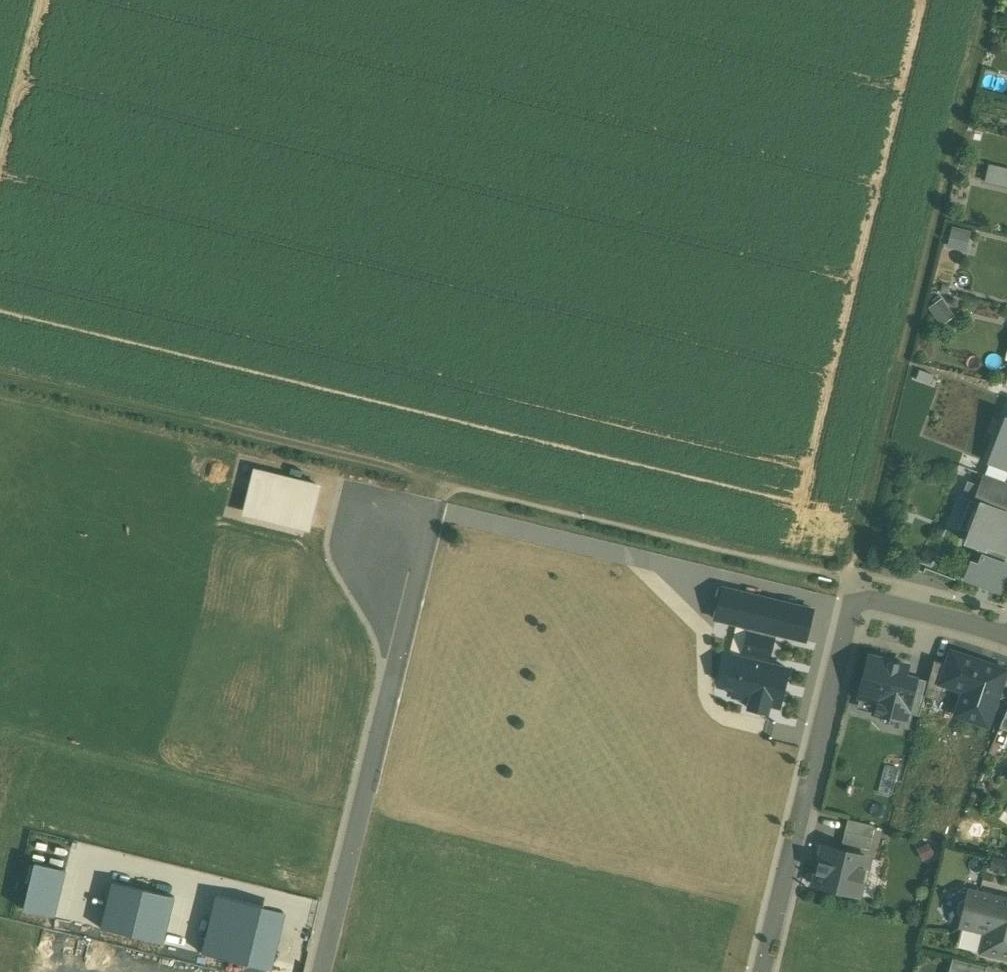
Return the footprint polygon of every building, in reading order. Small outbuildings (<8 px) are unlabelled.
[(1006,187),(1006,169),(990,164),(985,181),(1006,187)] [(964,251),(969,233),(952,228),(947,247),(964,251)] [(939,298),(929,303),(939,321),(949,315),(939,298)] [(989,463),(1006,470),(1006,416),(989,463)] [(317,486),(254,471),(244,512),(307,527),(317,486)] [(984,474),(974,500),(1006,512),(1006,510),(1006,483),(984,474)] [(972,499),(961,527),(970,531),(966,543),(983,549),(982,555),(1005,564),(1006,559),(1006,513),(974,500),(972,499)] [(982,555),(978,564),(971,561),(964,579),(1000,593),(1006,576),(1006,564),(1005,564),(982,555)] [(814,611),(724,589),(716,620),(750,629),(775,635),(806,642),(814,611)] [(750,629),(743,657),(768,663),(775,635),(750,629)] [(998,696),(1006,670),(951,652),(947,665),(940,684),(945,685),(971,694),(963,718),(988,726),(998,696)] [(768,663),(735,656),(730,674),(738,676),(733,697),(750,701),(748,708),(766,712),(768,705),(779,707),(788,668),(768,663)] [(908,665),(868,657),(860,699),(878,703),(876,714),(907,721),(909,714),(916,678),(906,676),(908,665)] [(940,684),(947,665),(935,661),(929,681),(925,697),(940,701),(945,685),(940,684)] [(1006,670),(998,696),(1006,699),(1006,670)] [(929,681),(916,678),(909,714),(919,716),(925,697),(929,681)] [(874,825),(846,820),(844,830),(871,836),(874,825)] [(869,858),(823,847),(820,859),(822,859),(816,884),(814,883),(814,885),(859,896),(868,861),(869,858)] [(25,908),(53,915),(63,874),(35,868),(25,908)] [(103,927),(163,941),(173,900),(112,886),(103,927)] [(969,890),(966,900),(964,900),(960,902),(958,911),(960,915),(963,916),(960,926),(985,932),(1006,938),(1006,899),(969,890)] [(216,900),(204,950),(271,966),(283,917),(216,900)] [(985,932),(980,951),(1006,958),(1006,938),(985,932)] [(988,968),(952,960),(949,971),(987,971),(988,968)]
